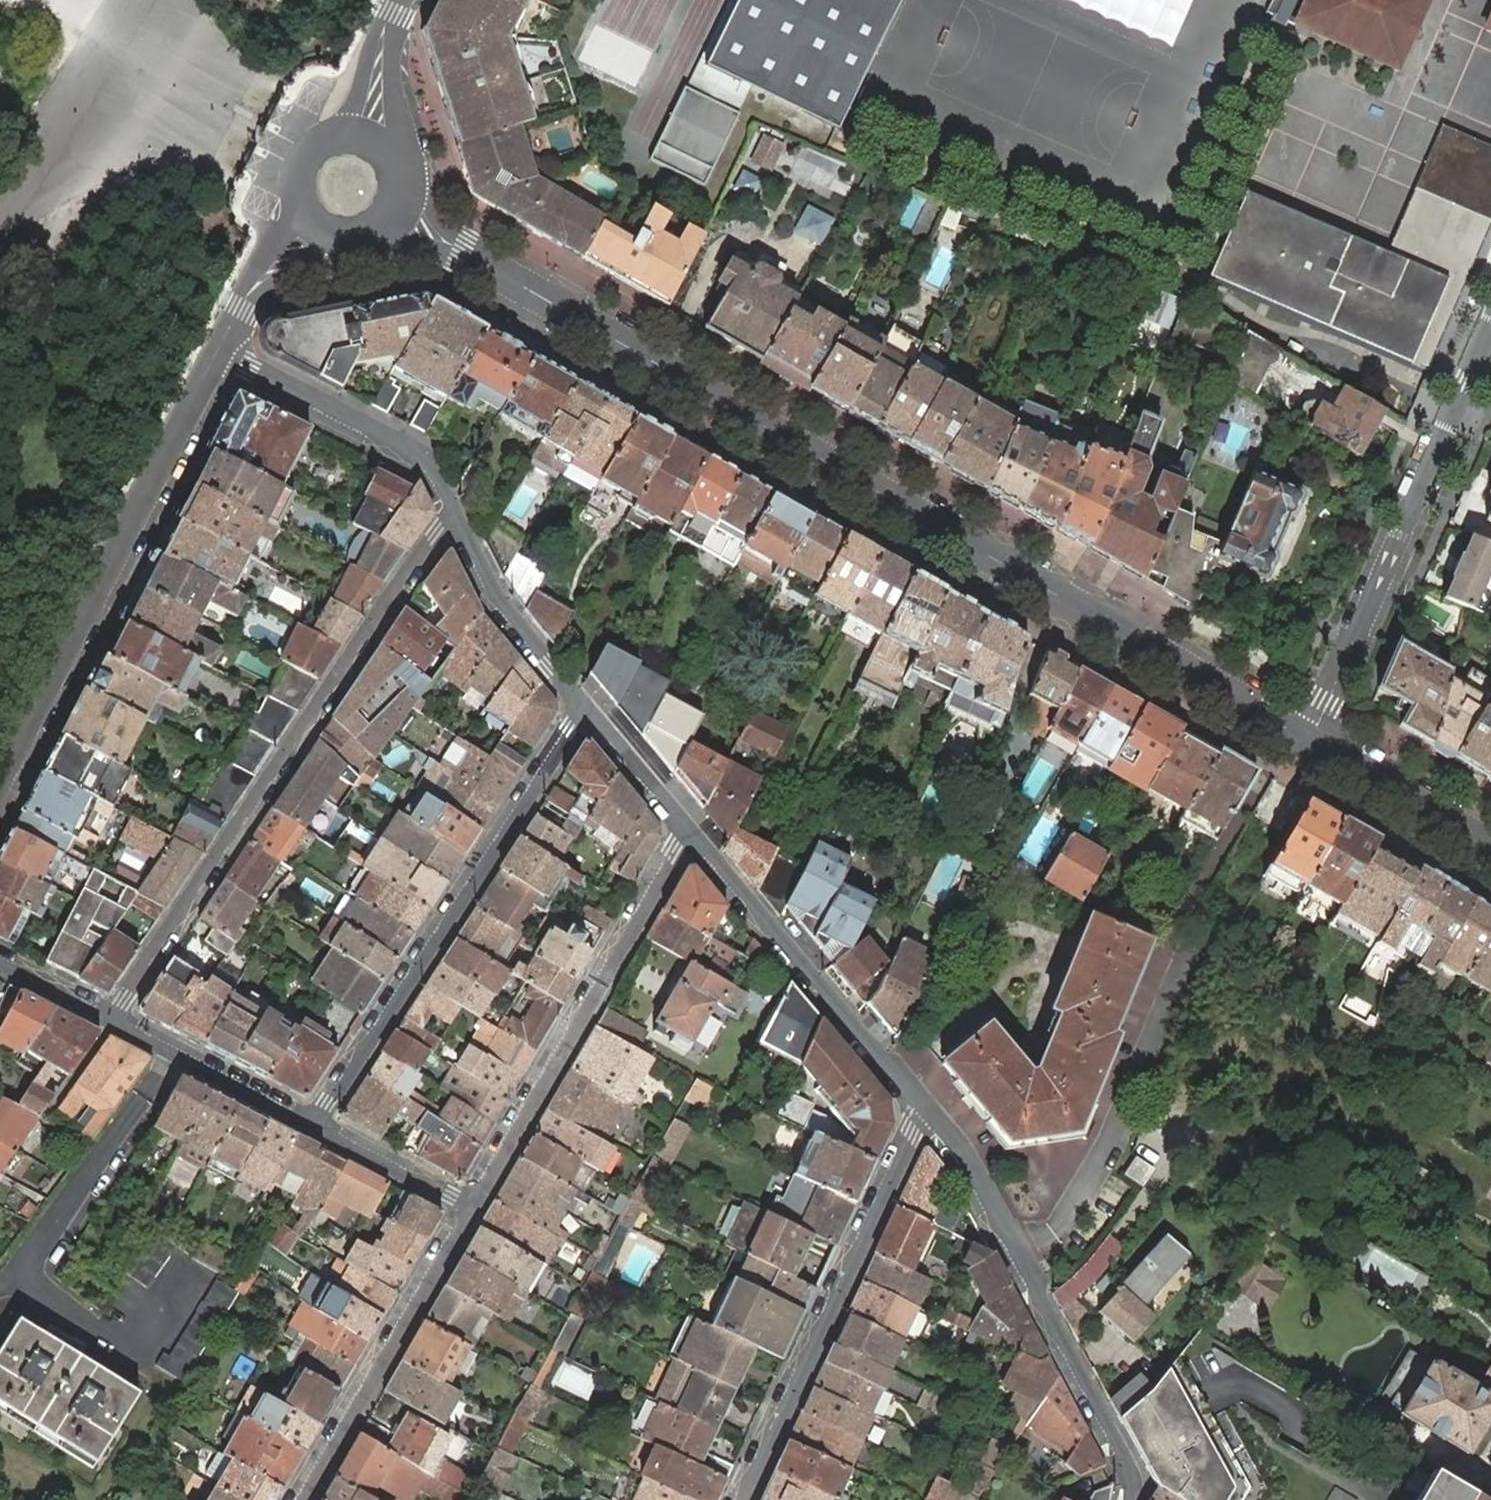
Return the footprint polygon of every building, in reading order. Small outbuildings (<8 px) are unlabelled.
[(422,31),(505,38),(506,27),(512,14),(522,11),(527,0),(437,0),(422,31)] [(701,78),(739,0),(729,0),(692,74),(701,78)] [(701,78),(735,94),(741,81),(837,127),(900,0),(739,0),(701,78)] [(1168,51),(1192,0),(1051,0),(1168,51)] [(1266,10),(1277,15),(1283,0),(1271,0),(1266,10)] [(1277,15),(1285,18),(1293,0),(1283,0),(1277,15)] [(1427,0),(1384,0),(1383,2),(1398,9),(1395,17),(1359,0),(1293,0),(1285,18),(1395,69),(1427,0)] [(1384,0),(1359,0),(1395,17),(1398,9),(1383,2),(1384,0)] [(505,38),(508,39),(522,11),(512,14),(506,27),(505,38)] [(505,38),(422,31),(456,145),(518,126),(531,122),(505,38)] [(684,88),(653,161),(711,186),(741,112),(684,88)] [(1442,124),(1440,129),(1490,151),(1490,146),(1442,124)] [(518,126),(456,145),(457,146),(479,158),(523,182),(543,176),(539,164),(528,160),(518,126)] [(1440,129),(1425,165),(1456,178),(1445,202),(1434,197),(1390,298),(1334,274),(1348,241),(1248,197),(1213,278),(1429,367),(1490,225),(1490,222),(1473,214),(1482,190),(1487,192),(1490,187),(1490,151),(1440,129)] [(785,146),(763,134),(749,162),(772,174),(785,146)] [(472,195),(495,208),(507,186),(523,182),(479,158),(457,146),(467,179),(472,195)] [(1456,178),(1425,165),(1385,257),(1348,241),(1334,274),(1390,298),(1434,197),(1445,202),(1456,178)] [(763,180),(743,170),(732,190),(752,200),(763,180)] [(540,234),(582,258),(601,223),(587,216),(574,208),(523,182),(507,186),(495,208),(540,234)] [(1487,192),(1482,190),(1473,214),(1490,222),(1490,187),(1487,192)] [(176,196),(172,205),(188,213),(193,204),(176,196)] [(834,220),(807,205),(793,232),(819,247),(834,220)] [(941,224),(953,230),(956,225),(961,209),(950,205),(941,224)] [(691,262),(699,245),(647,215),(633,242),(601,223),(582,258),(666,306),(691,262)] [(790,309),(796,300),(774,287),(777,281),(775,276),(760,268),(756,269),(753,274),(735,264),(731,262),(720,282),(716,289),(725,294),(705,328),(761,360),(790,309)] [(1178,300),(1157,292),(1145,319),(1166,328),(1178,300)] [(425,294),(351,309),(359,349),(355,355),(356,358),(352,365),(355,364),(379,360),(388,358),(392,361),(397,363),(433,299),(425,294)] [(486,329),(433,299),(397,363),(394,367),(402,372),(410,376),(430,388),(437,392),(446,397),(459,374),(486,329)] [(801,303),(796,300),(790,309),(761,360),(809,388),(842,329),(832,324),(826,321),(817,316),(818,313),(811,308),(801,303)] [(1229,325),(1185,300),(1171,337),(1218,354),(1229,325)] [(359,349),(351,309),(270,324),(269,328),(266,332),(264,336),(264,343),(267,348),(266,351),(340,389),(352,365),(356,358),(355,355),(359,349)] [(855,324),(847,320),(847,321),(842,329),(809,388),(846,409),(874,359),(879,351),(880,348),(885,340),(876,335),(871,346),(849,334),(855,324)] [(871,346),(876,335),(869,332),(862,328),(855,324),(849,334),(871,346)] [(920,347),(921,344),(913,340),(907,337),(895,330),(892,328),(885,340),(880,348),(879,351),(874,359),(846,409),(876,427),(905,376),(910,366),(917,354),(920,347)] [(533,356),(486,329),(459,374),(446,397),(454,402),(463,407),(466,401),(472,405),(476,398),(482,401),(491,406),(500,412),(506,401),(533,356)] [(1254,397),(1279,350),(1257,338),(1247,332),(1226,381),(1254,397)] [(917,354),(910,366),(905,376),(876,427),(907,444),(941,383),(945,375),(947,371),(917,354)] [(576,381),(533,356),(506,401),(500,412),(499,415),(507,420),(534,436),(542,440),(546,434),(570,393),(576,381)] [(388,377),(391,372),(386,369),(374,387),(380,391),(388,377)] [(961,394),(965,387),(961,384),(945,375),(941,383),(961,394)] [(380,391),(372,405),(387,413),(400,389),(393,385),(396,381),(388,377),(380,391)] [(606,398),(576,381),(546,434),(542,440),(541,442),(537,449),(533,456),(563,474),(567,466),(572,459),(606,398)] [(974,402),(978,394),(965,387),(961,394),(941,383),(907,444),(939,463),(974,402)] [(1358,456),(1383,411),(1344,388),(1338,401),(1331,412),(1320,406),(1314,403),(1312,401),(1304,404),(1297,416),(1299,423),(1358,456)] [(281,487),(310,429),(237,391),(235,392),(207,449),(213,452),(281,487)] [(995,404),(978,394),(974,402),(996,414),(1000,406),(995,404)] [(637,416),(606,398),(572,459),(567,466),(563,474),(594,492),(600,481),(602,477),(637,416)] [(426,432),(440,408),(424,400),(410,425),(425,433),(426,432)] [(939,463),(986,489),(1013,426),(1013,424),(1017,416),(1000,406),(996,414),(974,402),(939,463)] [(1183,484),(1195,455),(1185,450),(1184,452),(1178,465),(1177,468),(1181,477),(1179,482),(1175,474),(1167,470),(1158,473),(1148,500),(1138,495),(1148,470),(1145,462),(1151,446),(1155,436),(1160,422),(1147,417),(1140,414),(1128,444),(1125,454),(1122,461),(1088,547),(1143,579),(1147,571),(1174,507),(1183,484)] [(1047,427),(1017,415),(1017,416),(1013,424),(1013,426),(986,489),(1021,509),(1049,440),(1053,429),(1047,427)] [(672,436),(637,416),(602,477),(600,481),(594,492),(592,495),(628,515),(632,508),(633,507),(635,503),(636,501),(672,436)] [(1073,437),(1054,428),(1053,429),(1049,440),(1021,509),(1054,529),(1087,450),(1087,447),(1091,439),(1087,437),(1084,436),(1082,435),(1077,445),(1071,443),(1073,437)] [(1097,437),(1092,435),(1091,439),(1087,447),(1087,450),(1054,529),(1088,547),(1122,461),(1108,455),(1112,447),(1109,441),(1097,437)] [(707,456),(672,436),(636,501),(635,503),(633,507),(632,508),(625,521),(645,532),(652,536),(662,541),(667,529),(670,524),(677,512),(707,456)] [(293,493),(282,487),(281,487),(213,452),(207,449),(201,460),(189,483),(195,486),(265,522),(275,527),(277,523),(279,518),(281,515),(286,506),(288,503),(290,498),(293,493)] [(739,474),(707,456),(677,512),(670,524),(667,529),(675,534),(679,536),(687,540),(692,543),(700,548),(713,524),(715,520),(739,474)] [(1265,467),(1257,463),(1254,471),(1228,531),(1222,545),(1216,559),(1228,564),(1239,569),(1242,570),(1263,579),(1263,578),(1267,577),(1275,557),(1274,553),(1273,553),(1289,516),(1290,516),(1293,515),(1294,515),(1302,495),(1301,491),(1281,482),(1277,480),(1274,479),(1274,480),(1262,474),(1265,467)] [(365,497),(352,523),(373,534),(379,537),(396,513),(413,488),(417,484),(382,466),(379,471),(365,497)] [(772,493),(739,474),(715,520),(713,524),(700,548),(694,560),(726,579),(729,573),(731,571),(733,566),(735,561),(743,547),(747,540),(772,493)] [(275,527),(265,522),(195,486),(189,483),(172,517),(178,520),(247,556),(258,536),(268,541),(275,527)] [(432,514),(417,484),(413,488),(396,513),(379,537),(404,550),(432,514)] [(812,515),(772,493),(747,540),(743,547),(735,561),(750,570),(752,571),(760,575),(775,584),(777,581),(777,579),(780,575),(783,570),(784,566),(812,515)] [(1161,590),(1195,609),(1213,567),(1216,559),(1222,545),(1216,542),(1206,538),(1190,532),(1192,514),(1174,507),(1147,571),(1165,579),(1161,590)] [(846,535),(812,515),(784,566),(783,570),(780,575),(793,582),(790,588),(812,600),(815,596),(819,586),(846,535)] [(166,527),(154,552),(160,555),(162,555),(218,584),(230,591),(240,595),(243,588),(233,584),(247,556),(178,520),(172,530),(166,527)] [(495,522),(485,541),(503,578),(516,554),(525,539),(495,522)] [(379,537),(373,534),(355,567),(382,582),(404,550),(379,537)] [(879,554),(846,535),(819,586),(815,596),(847,614),(879,554)] [(1470,536),(1444,599),(1481,614),(1490,591),(1490,545),(1470,536)] [(445,618),(441,621),(433,630),(456,647),(481,612),(465,580),(450,550),(448,550),(423,583),(445,618)] [(149,562),(137,586),(145,590),(199,618),(208,622),(211,618),(217,607),(236,618),(238,613),(246,598),(240,595),(230,591),(218,584),(162,555),(160,555),(154,552),(149,562)] [(516,554),(503,578),(514,594),(532,563),(516,554)] [(912,573),(879,554),(847,614),(847,615),(881,635),(912,573)] [(1216,559),(1213,567),(1225,573),(1228,564),(1216,559)] [(547,572),(532,563),(514,594),(525,610),(536,591),(547,572)] [(360,615),(382,582),(355,567),(352,566),(335,601),(360,615)] [(944,592),(912,573),(881,635),(880,636),(878,641),(873,652),(859,680),(854,689),(868,696),(876,700),(891,708),(896,698),(902,684),(908,671),(916,654),(944,592)] [(124,610),(119,620),(125,623),(127,624),(131,626),(134,628),(181,652),(190,656),(198,660),(211,667),(219,652),(221,649),(200,638),(205,628),(208,622),(199,618),(145,590),(137,586),(124,610)] [(555,647),(574,613),(536,591),(525,610),(555,647)] [(957,679),(986,615),(944,592),(916,654),(908,671),(902,684),(911,688),(917,675),(930,680),(936,683),(946,688),(951,691),(957,679)] [(431,607),(414,596),(405,610),(421,622),(431,607)] [(313,632),(339,646),(360,615),(335,601),(331,599),(313,632)] [(421,622),(405,610),(381,645),(404,663),(430,683),(438,672),(442,666),(456,647),(433,630),(421,622)] [(501,636),(481,612),(456,647),(442,666),(438,672),(461,689),(465,684),(501,636)] [(1012,674),(1028,639),(986,615),(957,679),(951,691),(949,696),(942,710),(950,714),(959,717),(966,715),(972,701),(994,711),(988,724),(998,729),(1004,715),(1012,674)] [(112,634),(101,654),(107,657),(114,660),(116,662),(136,672),(172,691),(181,695),(191,675),(198,660),(190,656),(181,652),(134,628),(131,626),(127,624),(125,623),(119,620),(112,634)] [(281,660),(286,662),(318,679),(339,646),(313,632),(299,625),(281,660)] [(519,658),(501,636),(465,684),(461,689),(460,690),(466,694),(470,688),(484,698),(480,704),(485,707),(519,658)] [(1399,726),(1431,745),(1447,678),(1449,671),(1449,670),(1398,641),(1377,688),(1386,693),(1398,699),(1411,706),(1405,716),(1399,726)] [(352,689),(333,718),(341,726),(373,759),(392,734),(397,727),(407,713),(412,708),(430,683),(404,663),(381,645),(362,675),(377,690),(365,702),(352,689)] [(638,664),(605,647),(590,673),(616,704),(632,675),(638,664)] [(1078,668),(1047,650),(1029,694),(1035,697),(1041,700),(1047,704),(1058,710),(1078,668)] [(101,654),(84,689),(119,706),(142,718),(153,724),(156,718),(163,706),(177,714),(186,698),(181,695),(172,691),(136,672),(116,662),(114,660),(107,657),(101,654)] [(539,682),(519,658),(485,707),(483,710),(509,727),(539,682)] [(267,696),(296,711),(318,679),(286,662),(267,696)] [(1112,687),(1078,668),(1058,710),(1048,730),(1059,736),(1068,741),(1077,746),(1112,687)] [(1452,758),(1486,702),(1490,693),(1490,682),(1471,670),(1464,681),(1449,671),(1447,678),(1431,745),(1452,758)] [(362,675),(352,689),(365,702),(377,690),(362,675)] [(632,675),(616,704),(611,714),(620,726),(622,724),(626,718),(641,736),(642,734),(665,693),(632,675)] [(488,758),(515,775),(525,761),(510,752),(519,739),(533,748),(557,711),(557,702),(539,682),(509,727),(507,731),(488,758)] [(1112,687),(1077,746),(1110,764),(1144,706),(1112,687)] [(470,688),(466,694),(462,699),(477,709),(480,704),(484,698),(470,688)] [(84,689),(60,736),(110,761),(118,765),(142,718),(119,706),(84,689)] [(1490,775),(1490,693),(1486,702),(1452,758),(1488,780),(1490,775)] [(676,728),(688,707),(667,695),(655,718),(676,728)] [(246,729),(274,744),(296,711),(267,696),(264,703),(259,712),(255,711),(246,729)] [(1041,700),(1035,697),(1021,726),(1044,737),(1048,730),(1058,710),(1047,704),(1041,700)] [(1393,709),(1405,716),(1411,706),(1398,699),(1393,709)] [(1181,727),(1144,706),(1110,764),(1107,769),(1145,791),(1147,788),(1178,733),(1181,727)] [(407,713),(397,727),(406,734),(417,719),(407,713)] [(752,713),(751,717),(739,739),(737,744),(744,747),(747,742),(772,756),(786,731),(752,713)] [(348,767),(359,778),(363,774),(373,759),(341,726),(333,718),(319,739),(318,739),(346,768),(348,767)] [(226,762),(253,776),(274,744),(246,729),(244,728),(226,762)] [(1185,810),(1187,808),(1195,793),(1217,756),(1198,745),(1190,741),(1178,733),(1147,788),(1171,802),(1181,807),(1185,810)] [(60,736),(42,772),(90,796),(91,797),(96,800),(111,807),(118,796),(125,800),(132,786),(125,783),(130,771),(118,765),(110,761),(60,736)] [(318,739),(304,761),(291,780),(320,799),(331,783),(346,768),(318,739)] [(555,787),(547,800),(570,815),(584,823),(585,822),(588,816),(595,805),(615,773),(588,740),(585,740),(565,772),(581,786),(577,793),(581,796),(577,801),(555,787)] [(478,751),(464,742),(461,748),(467,752),(456,768),(443,759),(439,765),(497,802),(515,775),(488,758),(478,751)] [(404,743),(384,753),(390,766),(410,756),(404,743)] [(467,752),(461,748),(454,743),(443,759),(456,768),(467,752)] [(687,746),(673,772),(703,808),(725,766),(687,746)] [(431,759),(417,750),(423,767),(424,768),(431,759)] [(1216,841),(1223,829),(1232,814),(1257,771),(1220,750),(1217,756),(1195,793),(1187,808),(1185,810),(1180,819),(1216,841)] [(359,778),(354,785),(364,791),(372,779),(381,765),(373,759),(363,774),(359,778)] [(439,765),(431,759),(424,768),(441,779),(429,796),(444,807),(480,829),(497,802),(439,765)] [(199,807),(224,820),(253,776),(226,762),(225,760),(199,807)] [(727,762),(725,766),(703,808),(729,839),(734,828),(753,791),(760,780),(738,768),(727,762)] [(22,811),(12,829),(63,855),(81,865),(85,856),(71,849),(76,839),(80,832),(96,800),(91,797),(90,796),(42,772),(22,811)] [(644,807),(615,773),(595,805),(588,816),(585,822),(596,830),(600,824),(619,838),(613,848),(618,852),(624,842),(644,807)] [(1269,865),(1304,886),(1342,820),(1306,799),(1272,779),(1252,815),(1274,827),(1279,818),(1291,825),(1269,865)] [(320,799),(291,780),(273,808),(316,837),(320,831),(308,823),(322,801),(320,799)] [(429,796),(417,789),(411,800),(424,808),(414,823),(427,831),(463,855),(480,829),(444,807),(429,796)] [(411,800),(401,815),(414,823),(424,808),(411,800)] [(199,807),(193,804),(174,839),(201,854),(224,820),(199,807)] [(659,826),(644,807),(624,842),(618,852),(615,858),(624,864),(618,875),(633,883),(660,835),(659,826)] [(316,837),(273,808),(250,843),(280,863),(287,853),(291,856),(300,844),(295,840),(299,834),(312,842),(316,837)] [(401,815),(399,813),(382,840),(446,883),(463,855),(427,831),(414,823),(401,815)] [(560,830),(536,815),(521,839),(558,862),(584,823),(570,815),(560,830)] [(145,880),(136,893),(137,893),(165,908),(201,854),(174,839),(131,817),(120,838),(160,859),(145,880)] [(1304,886),(1339,906),(1371,849),(1376,840),(1342,820),(1304,886)] [(596,830),(594,835),(613,848),(619,838),(600,824),(596,830)] [(776,850),(734,828),(729,839),(724,849),(757,889),(758,887),(774,854),(776,850)] [(0,854),(0,862),(48,886),(51,888),(59,871),(85,885),(92,870),(81,865),(63,855),(12,829),(0,854)] [(1044,878),(1081,900),(1107,855),(1070,833),(1044,878)] [(558,862),(521,839),(501,870),(543,896),(544,896),(552,901),(555,895),(547,890),(559,872),(576,883),(581,877),(558,862)] [(446,883),(382,840),(364,868),(375,875),(429,910),(446,883)] [(816,841),(803,868),(785,905),(789,910),(812,938),(839,884),(852,859),(816,841)] [(250,843),(225,880),(255,900),(280,863),(250,843)] [(1335,914),(1334,914),(1352,925),(1360,930),(1378,939),(1397,907),(1391,904),(1394,898),(1400,901),(1415,874),(1420,866),(1406,858),(1401,866),(1371,849),(1339,906),(1335,914)] [(767,901),(779,915),(785,905),(803,868),(774,854),(758,887),(757,889),(767,901)] [(29,912),(34,915),(41,918),(44,911),(38,908),(44,893),(51,897),(55,889),(51,888),(48,886),(0,862),(0,898),(29,912)] [(688,866),(663,909),(710,937),(728,907),(693,866),(688,866)] [(1397,907),(1378,939),(1375,944),(1390,953),(1398,938),(1406,943),(1410,945),(1411,942),(1419,928),(1446,883),(1420,866),(1415,874),(1400,901),(1397,907)] [(125,887),(136,893),(145,880),(119,867),(113,880),(125,887)] [(412,935),(429,910),(375,875),(364,868),(347,893),(357,899),(358,900),(412,935)] [(62,929),(45,962),(79,979),(106,939),(111,930),(112,929),(130,903),(137,893),(136,893),(125,887),(105,877),(100,874),(92,870),(85,885),(77,901),(62,929)] [(543,896),(501,870),(476,908),(519,933),(524,927),(517,923),(534,897),(541,901),(544,896),(543,896)] [(1029,874),(1022,887),(1035,892),(1042,880),(1029,874)] [(963,903),(975,880),(963,875),(953,898),(963,903)] [(256,900),(255,900),(225,880),(200,918),(214,927),(236,942),(242,935),(235,931),(250,907),(251,907),(256,900)] [(1472,899),(1446,883),(1419,928),(1411,942),(1410,945),(1405,954),(1418,961),(1414,967),(1429,975),(1432,970),(1436,963),(1472,899)] [(289,889),(281,884),(266,904),(275,910),(289,889)] [(839,884),(812,938),(834,963),(849,951),(859,932),(873,905),(874,902),(839,884)] [(165,908),(137,893),(130,903),(156,921),(165,908)] [(524,927),(541,901),(534,897),(517,923),(524,927)] [(0,898),(0,939),(12,945),(16,937),(26,919),(29,912),(0,898)] [(1472,899),(1436,963),(1443,967),(1442,969),(1444,973),(1450,977),(1455,977),(1456,975),(1463,978),(1490,929),(1490,911),(1472,899)] [(396,959),(412,935),(358,900),(344,924),(396,959)] [(1118,927),(1148,940),(1157,943),(1170,921),(1134,900),(1118,927)] [(275,910),(266,904),(264,906),(265,907),(260,913),(268,919),(275,910)] [(604,933),(611,920),(587,905),(580,918),(604,933)] [(519,933),(476,908),(456,939),(495,963),(498,958),(493,955),(506,936),(514,942),(519,933)] [(744,972),(750,960),(744,957),(710,937),(663,909),(647,938),(690,962),(694,964),(704,948),(744,972)] [(1118,927),(1090,914),(1077,945),(1086,948),(1082,957),(1079,956),(1075,965),(1078,967),(1071,983),(1063,979),(1050,1009),(1060,1012),(1050,1037),(1055,1040),(1051,1049),(1048,1048),(1044,1057),(1047,1059),(1040,1075),(1026,1078),(1019,1071),(1022,1069),(1015,1061),(1013,1063),(1002,1050),(1006,1046),(988,1025),(942,1063),(968,1094),(976,1104),(1008,1142),(1077,1132),(1096,1085),(1100,1073),(1116,1036),(1110,1033),(1127,992),(1131,982),(1148,940),(1118,927)] [(592,952),(604,933),(580,918),(579,918),(572,930),(570,929),(565,937),(556,931),(560,926),(545,917),(531,939),(542,946),(536,955),(576,980),(592,952)] [(383,981),(396,959),(344,924),(335,918),(321,939),(329,945),(335,950),(337,950),(383,981)] [(227,956),(236,942),(214,927),(205,940),(227,956)] [(106,939),(79,979),(107,995),(138,948),(133,943),(129,950),(114,940),(118,934),(112,929),(111,930),(106,939)] [(1463,978),(1489,993),(1490,990),(1490,929),(1463,978)] [(849,951),(864,939),(859,932),(849,951)] [(519,944),(536,955),(542,946),(531,939),(523,938),(519,944)] [(495,963),(456,939),(441,962),(493,995),(509,971),(503,968),(495,963)] [(755,963),(762,949),(754,939),(744,957),(750,960),(755,963)] [(865,1005),(866,1003),(877,990),(886,970),(883,966),(886,964),(864,939),(849,951),(834,963),(832,966),(853,991),(865,1005)] [(866,1003),(895,1038),(905,1019),(934,965),(921,958),(924,951),(901,940),(886,970),(877,990),(866,1003)] [(361,1014),(383,981),(337,950),(335,950),(330,957),(319,974),(313,982),(324,990),(361,1014)] [(563,1004),(576,980),(536,955),(528,969),(525,973),(515,967),(507,962),(503,968),(509,971),(512,973),(526,982),(533,986),(563,1004)] [(140,1012),(172,1028),(207,981),(202,977),(199,982),(192,978),(196,973),(173,958),(138,1009),(140,1012)] [(493,995),(441,962),(426,985),(461,1006),(479,1018),(480,1018),(483,1012),(478,1009),(480,1005),(485,1008),(493,995)] [(694,964),(690,962),(655,1022),(674,1033),(670,1042),(687,1052),(716,1004),(720,1006),(735,1014),(741,1003),(746,994),(735,988),(732,986),(694,964)] [(232,994),(233,992),(228,988),(224,986),(216,980),(211,977),(207,981),(172,1028),(204,1045),(232,994)] [(9,985),(0,1004),(0,1011),(10,1015),(22,991),(9,985)] [(438,1018),(449,1025),(461,1006),(426,985),(405,1018),(426,1032),(429,1027),(425,1024),(429,1018),(436,1023),(438,1018)] [(535,1051),(563,1004),(533,986),(528,993),(533,995),(530,999),(537,1003),(522,1026),(512,1021),(505,1033),(535,1051)] [(10,1015),(0,1034),(0,1041),(2,1043),(17,1050),(24,1054),(26,1051),(55,1008),(22,991),(10,1015)] [(265,1010),(269,1003),(250,991),(244,1002),(232,994),(204,1045),(235,1062),(263,1013),(265,1010)] [(806,1002),(786,991),(769,1024),(760,1042),(778,1051),(785,1055),(801,1064),(821,1019),(802,1010),(806,1002)] [(1396,1009),(1405,996),(1396,991),(1388,1004),(1396,1009)] [(38,1058),(29,1071),(37,1076),(46,1063),(77,1020),(55,1008),(26,1051),(24,1054),(22,1056),(27,1059),(31,1054),(38,1058)] [(235,1062),(265,1078),(297,1031),(265,1010),(263,1013),(235,1062)] [(595,1026),(636,1049),(646,1033),(605,1010),(595,1026)] [(338,1050),(350,1030),(325,1014),(316,1027),(304,1019),(297,1031),(265,1078),(304,1098),(305,1099),(306,1099),(306,1098),(307,1097),(338,1050)] [(497,1029),(505,1033),(512,1021),(505,1016),(501,1023),(497,1029)] [(1376,1016),(1373,1028),(1388,1036),(1394,1027),(1376,1016)] [(431,1053),(440,1040),(426,1032),(405,1018),(396,1032),(427,1050),(431,1053)] [(521,1075),(535,1051),(505,1033),(497,1029),(491,1024),(480,1018),(479,1018),(476,1023),(481,1027),(478,1031),(494,1041),(486,1054),(521,1075)] [(491,1024),(497,1029),(501,1023),(494,1019),(491,1024)] [(888,1100),(821,1019),(801,1064),(834,1106),(831,1108),(841,1122),(845,1118),(853,1129),(858,1131),(850,1150),(874,1161),(891,1124),(888,1100)] [(68,1076),(100,1032),(77,1020),(46,1063),(37,1076),(32,1083),(47,1091),(51,1086),(45,1082),(55,1068),(63,1073),(59,1079),(64,1082),(68,1076)] [(637,1068),(645,1054),(636,1049),(595,1026),(571,1069),(634,1106),(637,1108),(643,1098),(631,1091),(629,1094),(623,1091),(615,1086),(628,1064),(637,1068)] [(471,1045),(486,1054),(494,1041),(478,1031),(470,1045),(471,1045)] [(413,1073),(427,1050),(396,1032),(382,1053),(413,1073)] [(80,1136),(90,1142),(116,1107),(146,1067),(152,1059),(109,1037),(77,1082),(58,1108),(72,1117),(83,1101),(97,1111),(80,1136)] [(508,1099),(521,1075),(486,1054),(471,1045),(461,1063),(451,1056),(447,1062),(508,1099)] [(418,1076),(413,1073),(382,1053),(368,1074),(422,1109),(426,1102),(408,1091),(418,1076)] [(494,1123),(508,1099),(447,1062),(443,1067),(452,1072),(441,1090),(452,1097),(494,1123)] [(623,1091),(637,1068),(628,1064),(615,1086),(623,1091)] [(629,1113),(634,1106),(571,1069),(547,1109),(588,1133),(608,1100),(617,1106),(629,1113)] [(422,1109),(368,1074),(341,1117),(381,1138),(396,1115),(415,1127),(425,1111),(422,1109)] [(211,1090),(182,1075),(177,1084),(153,1127),(158,1130),(156,1134),(168,1141),(171,1137),(183,1143),(211,1090)] [(702,1109),(711,1088),(696,1080),(695,1082),(685,1099),(702,1109)] [(17,1104),(39,1116),(54,1096),(47,1091),(32,1083),(17,1104)] [(238,1104),(211,1090),(183,1143),(177,1152),(205,1168),(207,1164),(210,1158),(238,1104)] [(814,1105),(788,1092),(777,1116),(803,1128),(814,1105)] [(480,1147),(494,1123),(452,1097),(442,1113),(426,1102),(422,1109),(425,1111),(480,1147)] [(588,1133),(598,1138),(617,1106),(608,1100),(588,1133)] [(1,1170),(20,1143),(26,1134),(29,1130),(39,1116),(17,1104),(8,1120),(2,1117),(0,1122),(0,1172),(1,1170)] [(267,1119),(238,1104),(210,1158),(207,1164),(209,1165),(214,1168),(217,1169),(235,1179),(236,1180),(239,1173),(240,1171),(243,1167),(246,1160),(267,1119)] [(597,1170),(611,1146),(601,1140),(598,1138),(588,1133),(547,1109),(534,1133),(597,1170)] [(461,1179),(480,1147),(425,1111),(415,1127),(429,1136),(418,1157),(461,1179)] [(692,1126),(675,1118),(647,1166),(634,1192),(630,1199),(641,1204),(645,1206),(692,1126)] [(255,1180),(268,1187),(272,1180),(278,1168),(296,1135),(267,1119),(246,1160),(243,1167),(258,1175),(255,1180)] [(594,1176),(597,1170),(534,1133),(520,1158),(578,1192),(589,1173),(594,1176)] [(855,1202),(874,1161),(850,1150),(812,1133),(809,1141),(816,1145),(805,1169),(797,1166),(793,1173),(855,1202)] [(272,1180),(268,1187),(272,1189),(273,1187),(276,1183),(280,1186),(293,1192),(290,1197),(295,1200),(296,1198),(305,1182),(323,1149),(296,1135),(278,1168),(272,1180)] [(816,1145),(809,1141),(797,1166),(805,1169),(816,1145)] [(928,1223),(949,1177),(941,1163),(927,1147),(925,1147),(897,1208),(928,1223)] [(277,1224),(265,1240),(286,1256),(299,1239),(303,1234),(308,1227),(320,1212),(347,1161),(323,1149),(305,1182),(296,1198),(310,1206),(300,1224),(298,1224),(292,1234),(277,1224)] [(1143,1187),(1155,1169),(1137,1157),(1125,1175),(1143,1187)] [(507,1179),(565,1212),(574,1197),(587,1205),(591,1199),(578,1192),(520,1158),(507,1179)] [(388,1183),(347,1161),(320,1212),(308,1227),(318,1232),(328,1216),(335,1220),(344,1203),(366,1214),(370,1217),(373,1211),(388,1183)] [(239,1173),(236,1180),(241,1183),(245,1174),(240,1171),(239,1173)] [(786,1221),(836,1245),(855,1202),(793,1173),(789,1184),(803,1191),(805,1186),(815,1191),(803,1220),(790,1214),(786,1221)] [(558,1238),(563,1241),(567,1234),(556,1228),(565,1212),(507,1179),(494,1201),(558,1238)] [(442,1211),(409,1194),(401,1210),(395,1207),(388,1220),(426,1240),(442,1212),(442,1211)] [(641,1204),(630,1199),(626,1207),(621,1215),(618,1223),(628,1228),(641,1204)] [(543,1264),(558,1238),(494,1201),(479,1227),(543,1264)] [(615,1201),(611,1210),(621,1215),(626,1207),(615,1201)] [(745,1255),(748,1256),(815,1288),(836,1245),(786,1221),(781,1219),(745,1202),(726,1245),(745,1255)] [(876,1253),(911,1270),(932,1224),(928,1223),(897,1208),(876,1253)] [(971,1243),(992,1253),(969,1214),(960,1219),(953,1235),(971,1243)] [(373,1248),(410,1267),(426,1240),(388,1220),(383,1230),(390,1233),(383,1246),(376,1243),(373,1248)] [(628,1228),(618,1223),(609,1238),(598,1259),(597,1259),(590,1270),(606,1277),(628,1228)] [(692,1229),(681,1223),(676,1233),(688,1238),(692,1229)] [(543,1264),(479,1227),(463,1255),(511,1283),(527,1292),(543,1264)] [(128,1270),(126,1272),(131,1276),(148,1288),(177,1246),(166,1238),(156,1231),(128,1270)] [(598,1259),(609,1238),(603,1235),(592,1256),(597,1259),(598,1259)] [(1117,1256),(1123,1247),(1108,1235),(1087,1263),(1068,1280),(1060,1287),(1052,1294),(1061,1310),(1075,1300),(1082,1294),(1097,1279),(1117,1256)] [(1110,1298),(1098,1311),(1133,1341),(1155,1317),(1142,1305),(1188,1254),(1166,1236),(1121,1286),(1107,1274),(1096,1286),(1110,1298)] [(360,1271),(396,1292),(410,1267),(373,1248),(353,1237),(352,1237),(348,1243),(355,1246),(353,1249),(356,1251),(348,1264),(360,1271)] [(958,1238),(953,1248),(965,1253),(969,1244),(958,1238)] [(1009,1285),(992,1253),(971,1243),(963,1261),(959,1270),(965,1272),(968,1271),(982,1296),(967,1306),(976,1316),(972,1322),(957,1314),(952,1323),(967,1331),(978,1335),(1023,1356),(1037,1362),(1047,1356),(1009,1285)] [(202,1244),(194,1258),(194,1259),(221,1274),(229,1259),(202,1244)] [(914,1306),(928,1278),(911,1270),(876,1253),(863,1280),(903,1300),(906,1301),(914,1306)] [(118,1263),(128,1270),(134,1262),(124,1255),(118,1263)] [(522,1299),(527,1292),(511,1283),(463,1255),(446,1285),(492,1312),(497,1315),(509,1323),(522,1299)] [(771,1282),(766,1294),(804,1311),(815,1288),(748,1256),(743,1268),(757,1275),(771,1282)] [(325,1284),(330,1287),(382,1316),(396,1292),(360,1271),(348,1264),(338,1258),(325,1284)] [(1258,1304),(1276,1275),(1247,1258),(1231,1286),(1258,1304)] [(234,1290),(239,1293),(242,1295),(243,1296),(259,1270),(250,1264),(234,1290)] [(580,1316),(587,1321),(609,1283),(593,1273),(569,1310),(571,1311),(580,1316)] [(757,1275),(751,1287),(766,1294),(771,1282),(757,1275)] [(1284,1280),(1276,1275),(1258,1304),(1267,1309),(1284,1280)] [(709,1326),(742,1342),(755,1348),(782,1360),(794,1333),(804,1311),(766,1294),(751,1287),(732,1278),(709,1326)] [(234,1290),(218,1279),(169,1356),(164,1353),(156,1364),(184,1382),(239,1293),(234,1290)] [(904,1340),(909,1342),(913,1334),(906,1331),(894,1325),(906,1301),(903,1300),(863,1280),(848,1313),(904,1340)] [(325,1284),(311,1308),(314,1310),(368,1340),(382,1316),(330,1287),(325,1284)] [(487,1320),(492,1312),(446,1285),(425,1321),(463,1343),(468,1346),(471,1348),(476,1340),(467,1334),(478,1315),(487,1320)] [(1094,1317),(1075,1300),(1061,1310),(1075,1337),(1094,1317)] [(914,1306),(906,1301),(894,1325),(906,1331),(917,1307),(914,1306)] [(305,1337),(306,1337),(354,1364),(368,1340),(314,1310),(311,1308),(303,1302),(289,1326),(300,1334),(305,1337)] [(949,1303),(941,1319),(952,1323),(957,1314),(952,1311),(953,1305),(949,1303)] [(549,1350),(559,1354),(580,1316),(571,1311),(568,1317),(551,1347),(549,1350)] [(890,1372),(904,1340),(848,1313),(833,1344),(890,1372)] [(487,1320),(478,1315),(467,1334),(476,1340),(487,1320)] [(755,1348),(742,1342),(709,1326),(697,1320),(690,1317),(670,1357),(677,1361),(694,1369),(735,1389),(755,1348)] [(1,1403),(35,1425),(70,1447),(96,1462),(117,1427),(139,1393),(80,1356),(85,1348),(50,1326),(44,1334),(19,1318),(0,1349),(0,1403),(1,1403)] [(443,1384),(445,1385),(468,1346),(463,1343),(425,1321),(402,1360),(426,1374),(441,1382),(443,1384)] [(300,1334),(289,1326),(285,1334),(296,1341),(300,1334)] [(339,1391),(354,1364),(306,1337),(305,1337),(291,1362),(298,1366),(339,1391)] [(273,1352),(256,1342),(249,1353),(267,1363),(273,1352)] [(833,1344),(825,1362),(871,1383),(872,1384),(879,1388),(885,1390),(889,1382),(893,1373),(890,1372),(833,1344)] [(1249,1488),(1200,1397),(1177,1354),(1149,1390),(1138,1377),(1110,1401),(1135,1446),(1157,1488),(1150,1499),(1242,1499),(1249,1488)] [(1059,1377),(1047,1356),(1037,1362),(1023,1356),(1012,1379),(990,1369),(986,1377),(994,1380),(1008,1387),(1021,1393),(1041,1403),(1059,1377)] [(441,1423),(458,1393),(445,1385),(443,1384),(441,1382),(426,1374),(402,1360),(385,1391),(409,1404),(426,1414),(441,1423)] [(1432,1360),(1430,1364),(1402,1411),(1400,1413),(1421,1425),(1447,1442),(1468,1454),(1490,1415),(1490,1396),(1478,1388),(1467,1381),(1432,1360)] [(716,1429),(735,1389),(694,1369),(677,1361),(658,1402),(659,1402),(675,1410),(716,1429)] [(825,1362),(813,1387),(860,1408),(868,1412),(879,1388),(872,1384),(871,1383),(825,1362)] [(319,1425),(339,1391),(298,1366),(285,1391),(282,1389),(276,1400),(319,1425)] [(1488,1371),(1482,1380),(1480,1384),(1478,1388),(1490,1396),(1490,1366),(1488,1371)] [(531,1383),(536,1373),(526,1368),(520,1377),(531,1383)] [(1105,1466),(1059,1377),(1041,1403),(1034,1413),(1020,1434),(1065,1463),(1078,1475),(1105,1466)] [(523,1421),(538,1390),(529,1385),(513,1416),(523,1421)] [(925,1410),(926,1408),(932,1395),(934,1390),(922,1386),(917,1397),(919,1398),(916,1405),(925,1410)] [(251,1387),(237,1412),(238,1413),(243,1416),(248,1419),(304,1451),(319,1425),(276,1400),(263,1394),(252,1388),(251,1387)] [(860,1408),(813,1387),(801,1413),(849,1436),(854,1438),(861,1442),(862,1442),(874,1415),(868,1412),(860,1408)] [(1034,1413),(1041,1403),(1021,1393),(1015,1404),(1034,1413)] [(932,1395),(926,1408),(944,1416),(950,1403),(932,1395)] [(704,1453),(716,1429),(675,1410),(659,1402),(641,1439),(655,1445),(726,1478),(733,1465),(704,1453)] [(471,1498),(474,1491),(443,1472),(442,1474),(437,1471),(443,1461),(438,1458),(444,1448),(450,1438),(408,1413),(400,1427),(395,1436),(390,1434),(368,1420),(360,1434),(396,1455),(428,1473),(471,1498)] [(788,1441),(837,1463),(847,1441),(852,1443),(854,1438),(849,1436),(801,1413),(788,1441)] [(229,1439),(222,1453),(231,1458),(282,1489),(304,1451),(248,1419),(243,1416),(229,1439)] [(524,1421),(523,1421),(513,1416),(510,1422),(497,1447),(509,1452),(524,1421)] [(428,1473),(396,1455),(360,1434),(335,1477),(371,1498),(374,1499),(413,1499),(428,1473)] [(1011,1446),(992,1438),(979,1465),(993,1472),(998,1465),(1011,1446)] [(847,1497),(840,1493),(850,1469),(837,1463),(788,1441),(774,1470),(832,1498),(836,1499),(846,1499),(847,1497)] [(726,1478),(655,1445),(651,1453),(673,1463),(667,1476),(645,1466),(640,1477),(643,1478),(690,1499),(717,1499),(726,1478)] [(509,1470),(516,1456),(509,1452),(497,1447),(493,1454),(478,1483),(497,1492),(505,1479),(496,1474),(501,1465),(509,1470)] [(215,1486),(240,1499),(276,1499),(282,1489),(231,1458),(222,1453),(220,1451),(206,1473),(218,1481),(215,1486)] [(673,1463),(651,1453),(645,1466),(667,1476),(673,1463)] [(762,1499),(831,1499),(832,1498),(774,1470),(761,1499),(762,1499)] [(1417,1499),(1483,1499),(1433,1471),(1430,1476),(1417,1499)] [(371,1498),(335,1477),(322,1499),(374,1499),(371,1498)] [(963,1490),(936,1477),(927,1495),(937,1499),(958,1499),(963,1490)] [(643,1478),(633,1499),(690,1499),(643,1478)] [(1358,1499),(1334,1485),(1326,1499),(1358,1499)] [(215,1486),(212,1491),(207,1488),(200,1499),(240,1499),(215,1486)]
